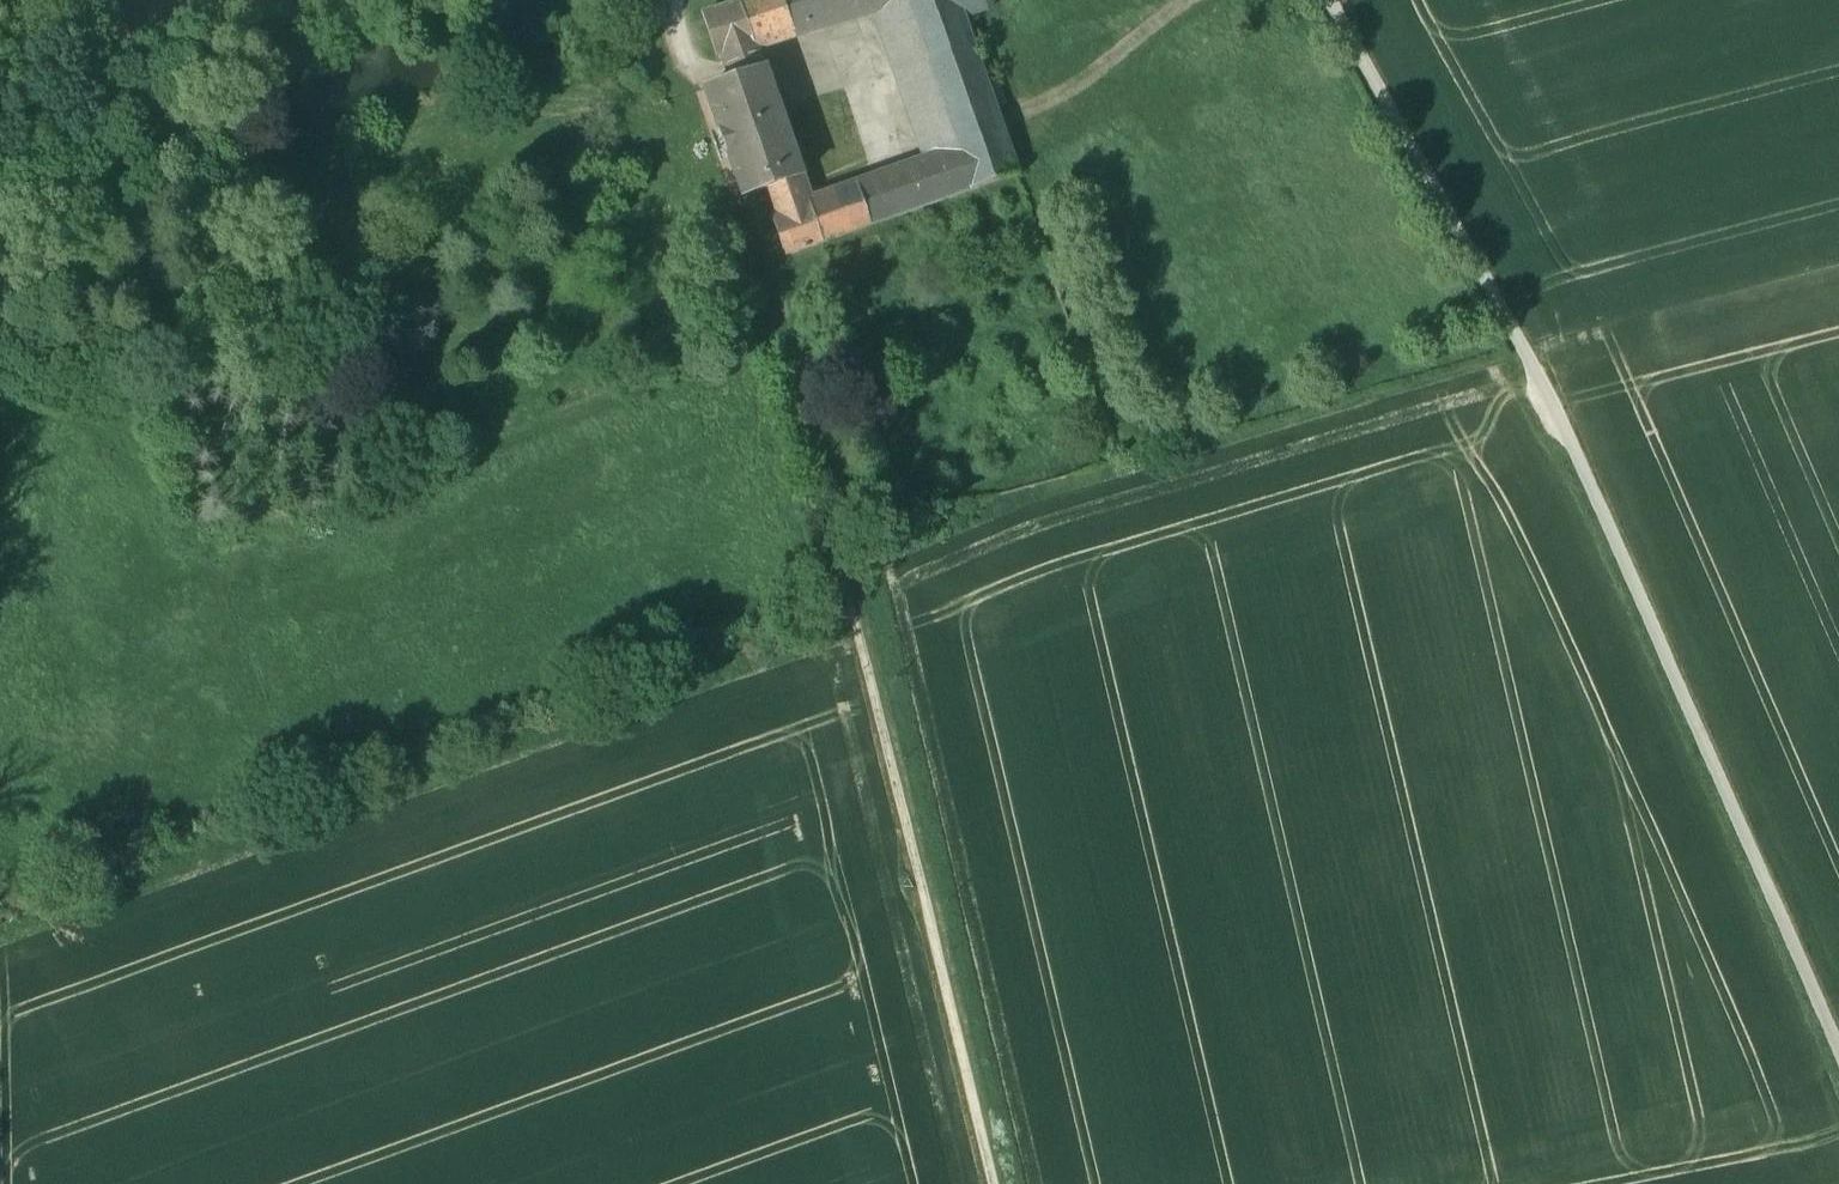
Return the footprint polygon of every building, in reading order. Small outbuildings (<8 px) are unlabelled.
[(738,5),(751,44),(752,45),(754,44),(896,0),(754,0),(738,5)] [(911,21),(957,6),(955,0),(904,0),(911,21)] [(738,5),(702,16),(716,57),(721,55),(751,44),(738,5)] [(957,6),(911,21),(929,73),(975,58),(957,6)] [(751,44),(721,55),(731,81),(763,69),(754,44),(752,45),(751,44)] [(975,58),(929,73),(954,144),(1000,129),(975,58)] [(731,81),(705,90),(743,197),(768,188),(801,177),(763,69),(731,81)] [(1000,129),(954,144),(956,150),(971,191),(1016,174),(1000,129)] [(810,202),(807,203),(808,206),(821,243),(971,191),(956,150),(810,202)] [(801,177),(768,188),(778,215),(808,206),(807,203),(810,202),(801,177)] [(778,215),(772,216),(786,256),(821,243),(808,206),(778,215)]
